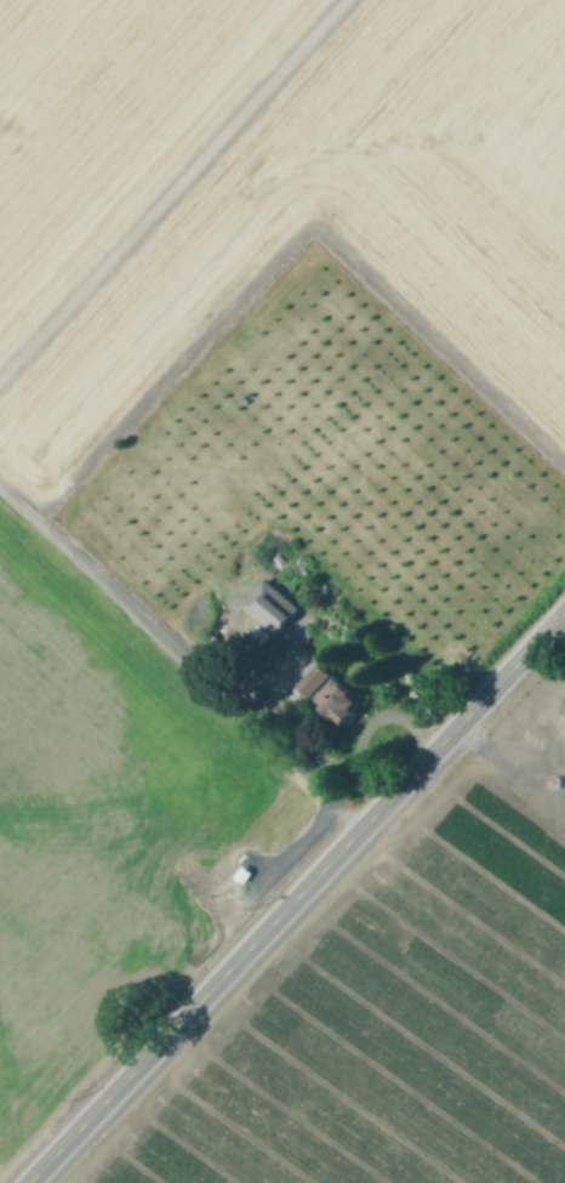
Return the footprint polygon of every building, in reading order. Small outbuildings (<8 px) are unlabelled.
[(302,619),(275,601),(250,636),(276,654),(302,619)] [(335,675),(321,662),(298,687),(312,699),(335,675)] [(321,705),(343,727),(366,703),(344,682),(321,705)]
